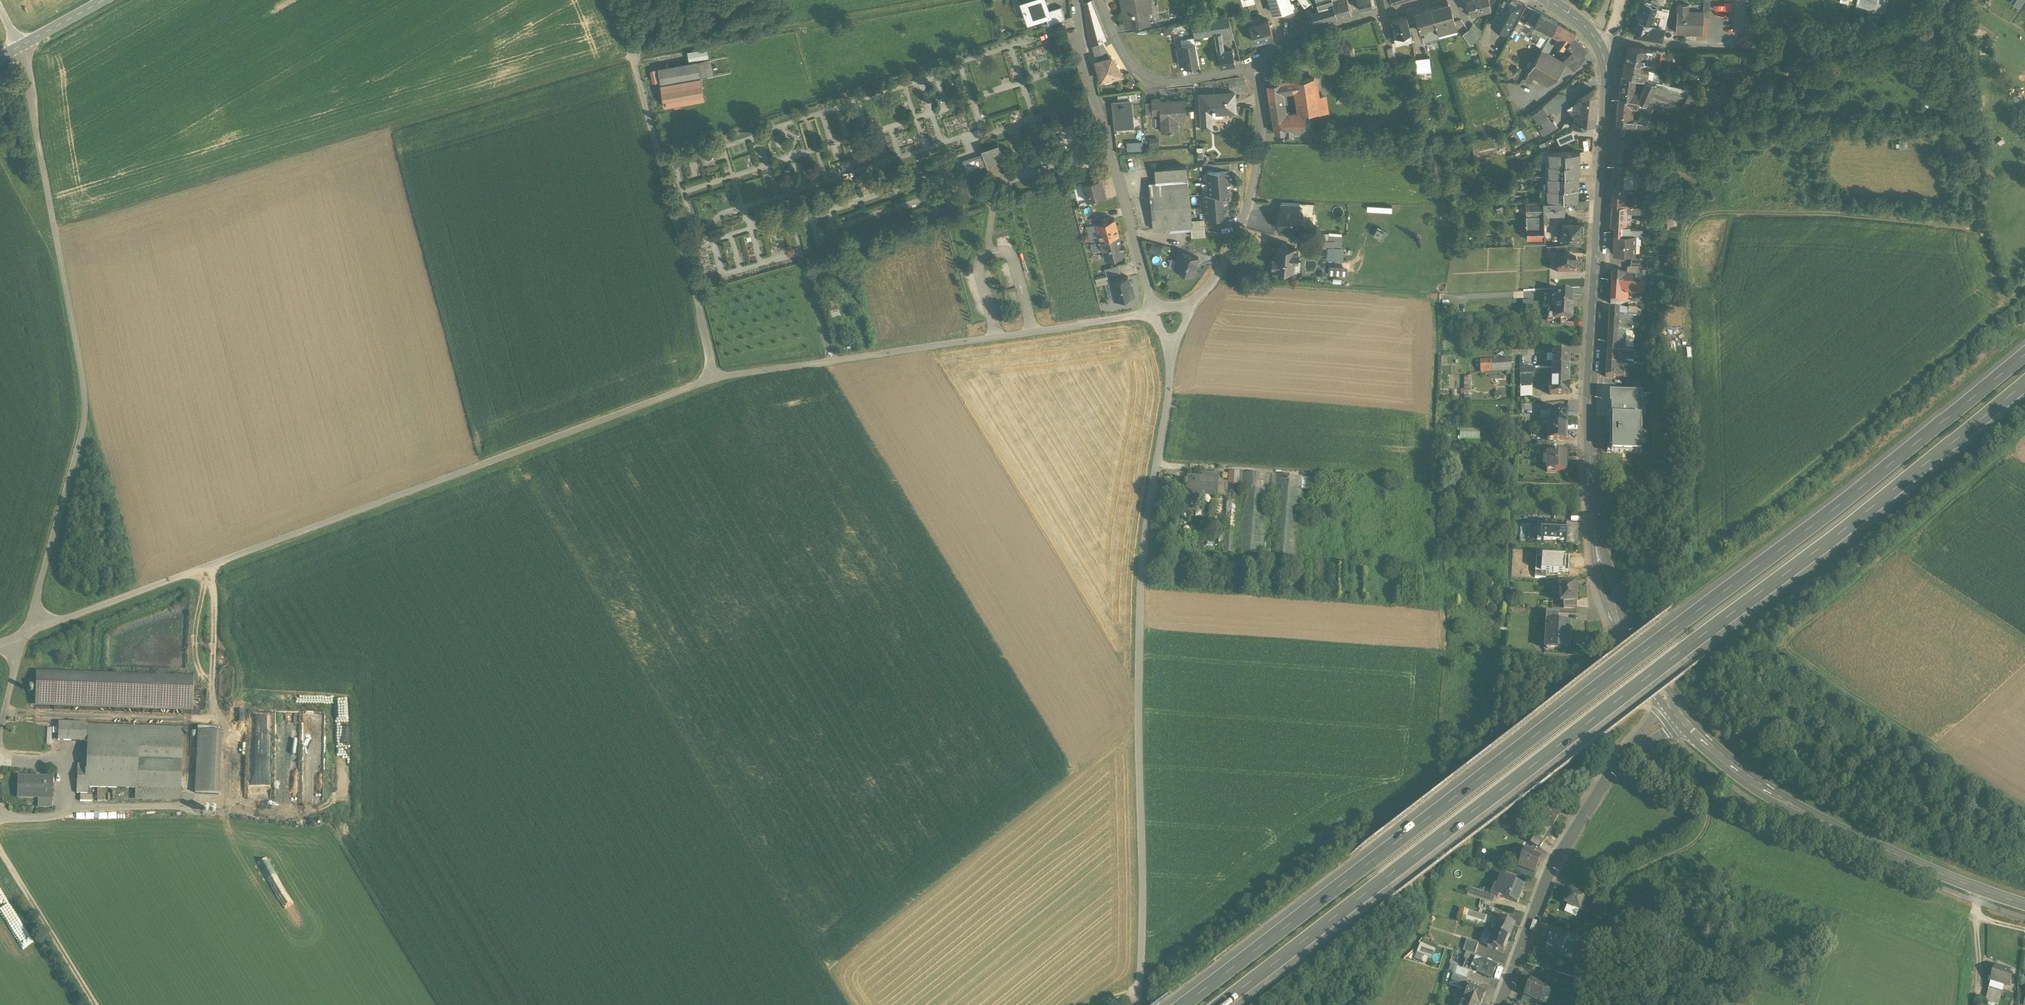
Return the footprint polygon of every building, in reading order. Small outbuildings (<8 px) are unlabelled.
[(1050,15),(1049,11),(1045,0),(1026,0),(1022,2),(1029,22),(1046,16),(1050,15)] [(1126,27),(1147,24),(1145,12),(1152,11),(1150,0),(1121,0),(1126,27)] [(1287,0),(1270,0),(1275,15),(1291,10),(1287,0)] [(1319,11),(1335,8),(1332,0),(1333,0),(1316,0),(1319,11)] [(1332,0),(1335,8),(1337,15),(1338,17),(1352,13),(1348,0),(1333,0),(1332,0)] [(1359,11),(1372,8),(1371,0),(1357,0),(1359,11)] [(1471,14),(1491,8),(1489,0),(1466,0),(1471,14)] [(1518,0),(1502,0),(1498,7),(1501,9),(1493,23),(1506,30),(1521,2),(1518,0)] [(1866,7),(1882,11),(1885,0),(1868,0),(1866,7)] [(1092,46),(1106,40),(1091,1),(1084,4),(1089,37),(1092,46)] [(1651,3),(1645,1),(1641,12),(1639,19),(1652,22),(1653,15),(1654,15),(1657,7),(1654,6),(1651,4),(1651,3)] [(1703,10),(1688,9),(1688,3),(1678,2),(1676,30),(1702,31),(1703,15),(1703,10)] [(1441,7),(1431,9),(1438,34),(1457,29),(1452,15),(1448,4),(1441,6),(1441,7)] [(1065,20),(1061,7),(1049,11),(1050,15),(1046,16),(1049,25),(1065,20)] [(1319,11),(1312,13),(1315,21),(1337,15),(1335,8),(1319,11)] [(1431,9),(1415,13),(1421,33),(1424,32),(1426,40),(1439,36),(1438,34),(1431,9)] [(1534,9),(1524,28),(1525,29),(1532,31),(1536,24),(1535,24),(1541,12),(1534,9)] [(1557,21),(1541,12),(1535,24),(1536,24),(1541,27),(1540,30),(1543,31),(1541,34),(1548,37),(1550,32),(1551,32),(1557,21)] [(1652,22),(1650,29),(1637,25),(1635,33),(1663,38),(1665,27),(1659,26),(1660,16),(1657,16),(1654,15),(1653,15),(1652,22)] [(1228,16),(1192,23),(1194,38),(1215,34),(1232,30),(1228,16)] [(1406,16),(1392,21),(1397,38),(1395,39),(1396,42),(1412,38),(1411,33),(1406,16)] [(1259,17),(1249,20),(1250,26),(1261,23),(1259,17)] [(1652,22),(1639,19),(1637,25),(1650,29),(1652,22)] [(1250,26),(1255,43),(1273,38),(1268,21),(1261,23),(1250,26)] [(1575,31),(1557,21),(1551,32),(1557,36),(1553,42),(1559,45),(1563,47),(1567,42),(1569,39),(1570,39),(1573,34),(1576,31),(1575,31)] [(1482,31),(1472,25),(1468,30),(1476,41),(1479,38),(1482,31)] [(1532,31),(1525,29),(1522,35),(1528,39),(1530,36),(1532,31)] [(1232,30),(1215,34),(1216,42),(1222,41),(1234,38),(1232,30)] [(1468,30),(1462,35),(1470,46),(1476,41),(1468,30)] [(1548,37),(1543,46),(1549,50),(1553,42),(1557,36),(1551,32),(1550,32),(1548,37)] [(1573,34),(1570,39),(1569,39),(1567,42),(1571,47),(1563,55),(1574,66),(1585,54),(1583,52),(1587,48),(1573,34)] [(1227,44),(1223,45),(1222,41),(1216,42),(1221,67),(1235,65),(1232,49),(1228,50),(1227,44)] [(1103,43),(1092,46),(1094,53),(1107,50),(1103,43)] [(1195,44),(1181,46),(1185,65),(1185,67),(1199,64),(1195,44)] [(1646,48),(1628,45),(1625,59),(1643,62),(1646,48)] [(1182,47),(1176,48),(1179,66),(1185,65),(1182,47)] [(708,48),(688,52),(690,61),(710,58),(708,48)] [(1393,48),(1387,50),(1390,63),(1396,62),(1393,48)] [(1541,49),(1533,64),(1528,72),(1534,76),(1548,84),(1555,78),(1560,72),(1548,64),(1553,55),(1547,52),(1542,48),(1541,49)] [(1652,49),(1646,48),(1643,62),(1649,63),(1652,49)] [(1665,50),(1657,49),(1655,64),(1663,64),(1665,50)] [(1564,62),(1553,55),(1548,64),(1560,72),(1565,64),(1563,63),(1564,62)] [(1111,57),(1096,61),(1101,79),(1121,74),(1117,66),(1115,66),(1114,62),(1111,57)] [(1430,58),(1416,60),(1417,74),(1431,72),(1430,58)] [(710,59),(658,69),(661,85),(701,78),(713,75),(710,59)] [(1637,62),(1625,59),(1622,72),(1635,76),(1641,77),(1642,70),(1635,68),(1637,62)] [(1663,69),(1653,67),(1651,79),(1661,81),(1663,69)] [(650,72),(652,84),(659,82),(656,70),(650,72)] [(1635,76),(1622,72),(1619,95),(1638,98),(1641,91),(1633,90),(1635,76)] [(701,78),(661,85),(665,106),(704,99),(701,78)] [(1282,96),(1281,91),(1284,91),(1296,89),(1299,112),(1301,112),(1305,113),(1320,112),(1314,78),(1313,78),(1267,86),(1271,106),(1283,104),(1282,96)] [(1649,79),(1647,78),(1641,91),(1638,98),(1644,101),(1655,106),(1678,115),(1679,114),(1691,113),(1691,110),(1719,109),(1719,106),(1729,105),(1728,99),(1734,99),(1734,94),(1737,94),(1737,91),(1734,91),(1734,85),(1690,86),(1661,81),(1651,79),(1649,79)] [(1594,88),(1581,97),(1579,112),(1595,113),(1597,93),(1594,88)] [(1234,93),(1200,95),(1202,129),(1212,129),(1211,119),(1210,119),(1209,112),(1213,111),(1215,110),(1235,109),(1234,93)] [(1638,98),(1619,95),(1618,102),(1617,116),(1627,117),(1628,104),(1636,105),(1638,98)] [(1581,97),(1567,107),(1572,114),(1575,112),(1575,111),(1579,112),(1581,97)] [(1115,128),(1133,126),(1131,100),(1119,101),(1113,102),(1115,128)] [(1160,100),(1152,100),(1153,114),(1160,114),(1160,103),(1161,103),(1160,100)] [(1185,101),(1170,101),(1170,102),(1161,103),(1160,103),(1160,114),(1161,120),(1162,120),(1162,132),(1173,132),(1172,119),(1186,118),(1185,101)] [(1655,106),(1644,101),(1639,119),(1650,121),(1655,106)] [(1283,104),(1271,106),(1274,124),(1284,122),(1306,121),(1305,113),(1301,112),(1299,112),(1284,113),(1283,104)] [(1543,104),(1532,113),(1539,122),(1541,121),(1541,120),(1548,116),(1546,113),(1548,111),(1543,104)] [(1579,112),(1575,111),(1575,112),(1574,119),(1572,119),(1571,124),(1574,124),(1574,125),(1585,126),(1586,121),(1594,122),(1595,113),(1579,112)] [(1548,116),(1541,120),(1541,121),(1544,125),(1551,120),(1548,116)] [(1627,117),(1617,116),(1616,134),(1630,135),(1630,125),(1636,126),(1636,119),(1627,118),(1627,117)] [(1551,120),(1544,125),(1540,128),(1543,133),(1547,130),(1548,131),(1558,125),(1553,118),(1551,120)] [(1284,122),(1274,124),(1275,134),(1286,132),(1286,137),(1294,136),(1293,131),(1306,130),(1306,121),(1284,122)] [(1572,129),(1558,135),(1561,142),(1575,136),(1572,129)] [(1630,135),(1616,134),(1615,155),(1622,155),(1626,156),(1628,143),(1641,144),(1642,136),(1630,135)] [(1127,142),(1128,151),(1144,149),(1143,140),(1127,142)] [(998,142),(981,148),(984,155),(991,176),(1007,171),(998,142)] [(1581,150),(1550,152),(1550,164),(1576,163),(1576,157),(1581,156),(1581,150)] [(970,182),(991,176),(984,155),(963,162),(970,182)] [(1625,163),(1614,161),(1613,184),(1623,184),(1624,171),(1625,163)] [(1550,164),(1549,164),(1549,176),(1575,175),(1575,169),(1580,168),(1580,163),(1576,163),(1550,164)] [(1638,164),(1625,163),(1624,171),(1632,171),(1632,184),(1637,185),(1638,164)] [(1186,166),(1155,169),(1156,182),(1187,179),(1186,166)] [(1213,171),(1207,171),(1208,183),(1230,181),(1229,169),(1213,171)] [(1632,171),(1624,171),(1623,184),(1628,184),(1632,184),(1632,171)] [(1083,175),(1072,178),(1074,184),(1083,182),(1082,181),(1085,181),(1083,175)] [(1549,176),(1548,176),(1549,188),(1575,187),(1575,181),(1579,180),(1579,175),(1575,175),(1549,176)] [(1101,176),(1090,179),(1085,181),(1082,181),(1083,182),(1087,198),(1087,199),(1090,198),(1106,194),(1101,176)] [(1156,182),(1149,183),(1153,230),(1191,226),(1192,226),(1191,220),(1188,179),(1187,179),(1156,182)] [(1230,181),(1208,183),(1209,194),(1226,193),(1231,193),(1230,181)] [(1083,182),(1074,184),(1078,200),(1087,198),(1083,182)] [(1623,184),(1613,184),(1612,193),(1626,195),(1627,190),(1628,190),(1628,184),(1623,184)] [(1549,188),(1548,188),(1548,200),(1564,200),(1574,199),(1574,193),(1578,193),(1578,187),(1575,187),(1549,188)] [(1226,193),(1209,194),(1204,195),(1205,206),(1227,205),(1226,193)] [(1626,195),(1612,193),(1612,202),(1627,203),(1634,203),(1634,197),(1626,197),(1626,195)] [(1087,199),(1087,198),(1078,200),(1080,207),(1091,204),(1090,198),(1087,199)] [(1548,200),(1526,201),(1527,240),(1545,239),(1544,212),(1564,211),(1564,200),(1548,200)] [(1627,203),(1612,202),(1611,215),(1620,216),(1626,217),(1627,209),(1627,203)] [(1299,203),(1281,203),(1281,210),(1299,211),(1299,203)] [(1227,205),(1205,206),(1206,218),(1221,217),(1228,216),(1227,205)] [(1281,210),(1279,210),(1279,227),(1301,228),(1301,224),(1303,223),(1304,221),(1304,219),(1303,216),(1301,215),(1301,211),(1281,210)] [(1620,216),(1611,215),(1610,223),(1625,224),(1626,217),(1620,216)] [(1108,217),(1101,218),(1102,222),(1097,223),(1101,240),(1119,235),(1115,219),(1109,220),(1108,217)] [(1206,218),(1204,218),(1205,229),(1218,228),(1222,228),(1221,217),(1206,218)] [(1204,218),(1191,220),(1192,226),(1191,226),(1192,236),(1205,235),(1205,229),(1204,218)] [(1581,220),(1564,219),(1563,230),(1560,230),(1560,238),(1580,239),(1580,229),(1583,229),(1584,222),(1581,222),(1581,220)] [(1097,223),(1086,226),(1091,242),(1100,240),(1101,240),(1097,223)] [(1635,232),(1614,232),(1614,243),(1615,243),(1615,252),(1624,252),(1624,250),(1634,251),(1635,232)] [(1101,240),(1100,240),(1103,248),(1105,258),(1123,253),(1122,248),(1124,248),(1123,242),(1121,243),(1119,235),(1101,240)] [(1341,236),(1329,235),(1329,240),(1323,240),(1323,247),(1334,247),(1334,246),(1341,247),(1341,236)] [(1100,240),(1091,242),(1093,251),(1103,248),(1100,240)] [(1559,244),(1550,244),(1550,254),(1559,254),(1559,253),(1559,244)] [(1295,247),(1276,246),(1275,257),(1272,257),(1272,266),(1275,266),(1274,269),(1294,270),(1294,260),(1297,260),(1297,258),(1298,251),(1295,251),(1295,247)] [(1198,257),(1182,252),(1180,258),(1178,257),(1177,261),(1179,261),(1177,270),(1179,270),(1178,272),(1182,273),(1185,272),(1194,275),(1197,265),(1196,265),(1198,257)] [(1559,253),(1559,254),(1558,273),(1575,274),(1576,254),(1559,253)] [(1643,257),(1630,256),(1630,264),(1642,265),(1643,265),(1643,257)] [(1108,274),(1121,271),(1119,264),(1106,267),(1108,274)] [(1330,265),(1330,274),(1348,275),(1348,265),(1330,265)] [(1622,269),(1612,269),(1611,286),(1621,287),(1621,280),(1622,269)] [(1622,269),(1621,280),(1621,287),(1627,287),(1636,288),(1636,278),(1626,278),(1627,269),(1622,269)] [(1108,275),(1095,279),(1097,285),(1105,283),(1110,282),(1109,281),(1108,275)] [(1128,276),(1112,280),(1117,299),(1134,295),(1131,284),(1130,284),(1128,276)] [(1651,279),(1636,278),(1636,288),(1644,289),(1650,289),(1651,279)] [(1112,280),(1109,281),(1110,282),(1105,283),(1110,301),(1114,300),(1117,299),(1112,280)] [(1621,287),(1611,286),(1610,305),(1626,306),(1627,294),(1627,287),(1621,287)] [(1636,288),(1627,287),(1627,294),(1643,295),(1644,289),(1636,288)] [(1574,296),(1554,295),(1554,298),(1553,309),(1555,309),(1556,308),(1573,308),(1574,296)] [(1573,308),(1556,308),(1555,309),(1555,322),(1572,322),(1573,308)] [(1620,311),(1610,311),(1609,333),(1618,334),(1618,333),(1618,332),(1620,312),(1620,311)] [(1627,313),(1620,312),(1618,332),(1625,332),(1626,324),(1627,313)] [(1609,333),(1608,333),(1607,354),(1621,354),(1624,354),(1625,334),(1618,333),(1618,334),(1609,333)] [(1570,354),(1553,353),(1552,367),(1570,368),(1570,354)] [(1621,354),(1607,354),(1606,365),(1621,366),(1621,361),(1621,354)] [(1512,358),(1480,359),(1480,371),(1512,370),(1512,358)] [(1621,366),(1606,365),(1606,377),(1620,378),(1621,366)] [(1535,367),(1525,368),(1525,376),(1525,383),(1525,384),(1536,384),(1535,367)] [(1570,368),(1552,367),(1552,385),(1552,386),(1569,386),(1570,368)] [(1473,397),(1472,374),(1463,374),(1464,397),(1473,397)] [(1569,386),(1552,386),(1552,385),(1550,385),(1550,395),(1569,395),(1569,386)] [(1612,453),(1641,453),(1641,392),(1612,392),(1612,453)] [(1568,412),(1552,412),(1551,419),(1551,426),(1567,427),(1568,412)] [(1567,427),(1548,426),(1548,441),(1550,441),(1567,442),(1567,427)] [(1459,427),(1459,437),(1480,437),(1480,427),(1459,427)] [(1554,454),(1547,454),(1547,472),(1566,472),(1566,454),(1554,454)] [(1240,473),(1229,472),(1223,553),(1234,553),(1240,473)] [(1205,477),(1187,476),(1185,503),(1201,504),(1202,494),(1217,496),(1219,474),(1205,473),(1205,477)] [(1269,475),(1243,473),(1237,554),(1264,556),(1269,475)] [(1566,525),(1543,524),(1542,540),(1565,541),(1566,525)] [(1546,572),(1568,573),(1569,558),(1548,557),(1536,556),(1535,571),(1546,572)] [(1575,586),(1559,587),(1561,604),(1563,604),(1577,603),(1575,587),(1575,586)] [(1559,615),(1546,614),(1546,622),(1558,623),(1559,615)] [(1558,623),(1546,622),(1546,623),(1551,623),(1550,634),(1547,634),(1546,649),(1568,651),(1569,623),(1558,623)] [(194,678),(36,672),(35,706),(193,712),(194,678)] [(138,728),(86,726),(86,724),(59,723),(58,735),(58,740),(87,742),(86,765),(86,771),(85,787),(88,787),(136,789),(180,791),(182,743),(138,741),(138,728)] [(183,729),(138,728),(138,741),(182,743),(183,729)] [(202,732),(198,732),(195,794),(219,795),(221,733),(217,733),(202,732)] [(86,771),(78,770),(77,793),(87,794),(88,787),(85,787),(86,771)] [(52,778),(18,777),(17,797),(39,798),(39,796),(52,796),(52,778)] [(180,791),(136,789),(136,799),(180,800),(180,791)] [(52,796),(39,796),(39,798),(39,807),(51,807),(52,796)] [(1550,809),(1546,807),(1542,815),(1538,813),(1534,819),(1538,821),(1537,822),(1542,824),(1551,830),(1560,815),(1554,812),(1550,809)] [(1551,830),(1542,824),(1539,829),(1548,835),(1551,830)] [(1548,835),(1539,829),(1534,836),(1543,842),(1548,835)] [(1543,842),(1534,836),(1530,843),(1539,849),(1543,842)] [(1524,850),(1518,866),(1534,873),(1540,856),(1533,854),(1524,850)] [(1501,887),(1494,885),(1491,891),(1490,895),(1494,896),(1497,898),(1498,896),(1517,903),(1524,885),(1505,877),(1501,887)] [(1482,891),(1469,887),(1467,895),(1491,903),(1494,896),(1490,895),(1491,891),(1483,888),(1482,891)] [(1599,894),(1587,889),(1583,897),(1584,898),(1595,903),(1599,894)] [(1583,897),(1569,891),(1564,904),(1567,905),(1578,910),(1584,898),(1583,897)] [(1584,898),(1578,910),(1590,915),(1595,903),(1584,898)] [(1578,910),(1567,905),(1564,912),(1575,917),(1578,910)] [(1491,911),(1480,908),(1478,914),(1489,917),(1491,911)] [(1465,910),(1460,909),(1457,921),(1462,922),(1465,910)] [(1478,914),(1466,910),(1462,922),(1462,923),(1485,929),(1485,928),(1487,924),(1489,917),(1478,914)] [(1495,928),(1494,931),(1509,937),(1514,924),(1508,922),(1501,919),(1499,918),(1495,928)] [(1509,937),(1494,931),(1492,934),(1488,944),(1496,947),(1503,950),(1509,937)] [(1567,939),(1551,932),(1546,945),(1561,952),(1567,939)] [(1478,942),(1466,939),(1463,950),(1474,954),(1478,942)] [(1575,942),(1567,939),(1561,952),(1569,955),(1573,957),(1576,950),(1572,948),(1575,942)] [(1421,943),(1415,958),(1426,963),(1429,957),(1433,959),(1436,950),(1421,943)] [(1614,951),(1604,948),(1602,954),(1612,957),(1614,951)] [(1481,960),(1475,958),(1470,968),(1474,969),(1474,971),(1476,973),(1481,960)] [(1481,960),(1476,973),(1491,979),(1496,967),(1490,964),(1486,962),(1481,960)] [(2015,972),(1995,966),(1991,981),(2007,986),(2007,985),(2011,986),(2015,972)] [(1468,970),(1457,967),(1455,974),(1466,978),(1468,970)] [(1466,978),(1454,975),(1452,982),(1463,986),(1466,978)] [(1545,988),(1530,980),(1523,995),(1536,1001),(1539,1002),(1545,988)] [(1469,985),(1468,987),(1465,985),(1463,992),(1465,993),(1462,1000),(1474,1004),(1480,1004),(1485,993),(1469,985)] [(1990,987),(1985,1001),(1997,1004),(1998,1004),(2002,991),(1990,987)] [(1523,995),(1520,1002),(1528,1004),(1534,1004),(1536,1001),(1523,995)]
